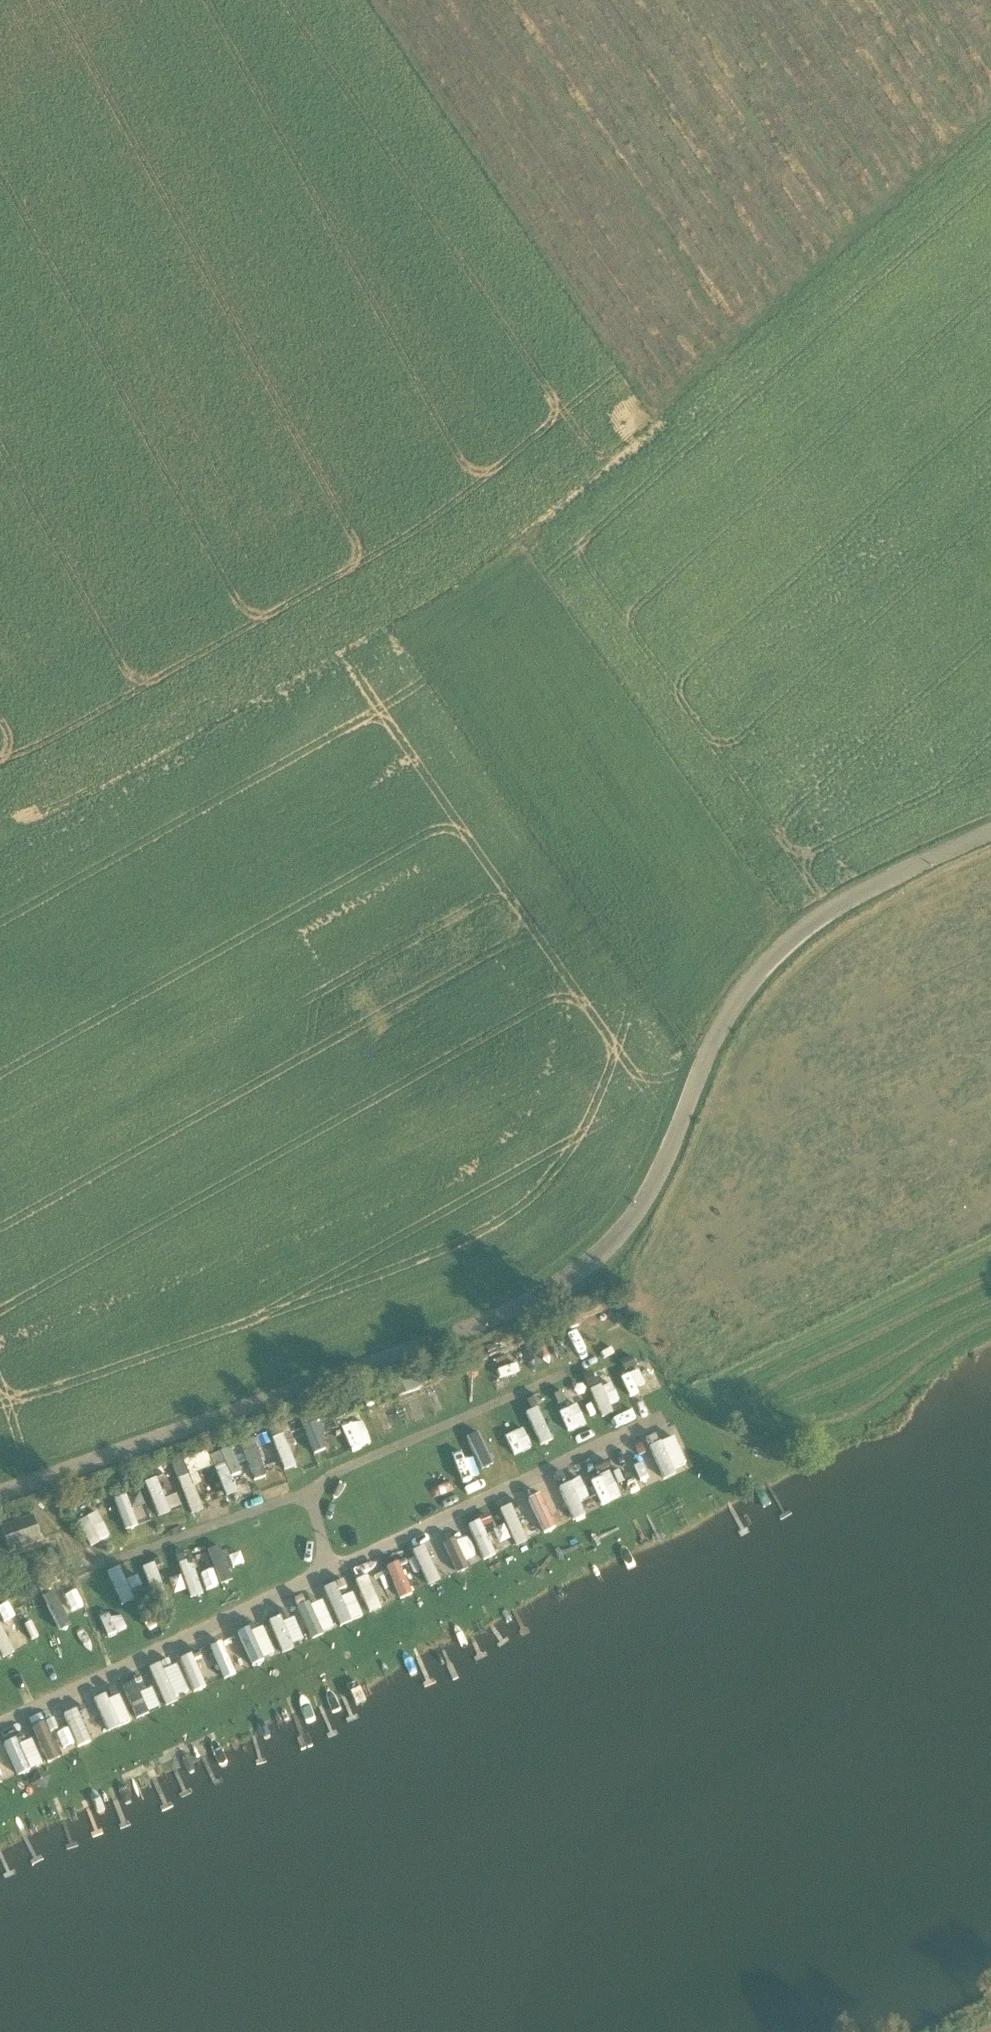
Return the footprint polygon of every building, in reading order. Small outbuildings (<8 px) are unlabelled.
[(641,1370),(622,1376),(627,1394),(646,1388),(641,1370)] [(601,1418),(613,1414),(609,1403),(620,1399),(610,1374),(587,1383),(601,1418)] [(420,1390),(415,1376),(400,1382),(398,1377),(394,1379),(401,1397),(420,1390)] [(568,1432),(579,1427),(576,1419),(586,1414),(577,1395),(556,1404),(568,1432)] [(538,1444),(557,1436),(548,1417),(530,1425),(538,1444)] [(296,1467),(289,1447),(295,1446),(287,1422),(257,1432),(262,1447),(274,1443),(283,1471),(296,1467)] [(319,1424),(307,1425),(310,1453),(322,1452),(319,1424)] [(521,1446),(531,1442),(525,1429),(506,1438),(516,1462),(527,1457),(521,1446)] [(650,1445),(661,1480),(675,1475),(673,1469),(685,1465),(677,1437),(650,1445)] [(241,1447),(255,1481),(267,1476),(253,1442),(241,1447)] [(191,1515),(205,1510),(192,1474),(212,1467),(206,1452),(172,1464),(191,1515)] [(227,1464),(215,1467),(224,1499),(235,1495),(227,1464)] [(610,1471),(589,1481),(601,1506),(622,1497),(610,1471)] [(157,1477),(145,1481),(157,1517),(181,1509),(176,1494),(164,1498),(157,1477)] [(559,1487),(573,1521),(584,1516),(578,1501),(588,1497),(580,1478),(559,1487)] [(125,1531),(137,1527),(127,1494),(115,1498),(125,1531)] [(544,1494),(531,1498),(540,1534),(554,1530),(544,1494)] [(511,1504),(500,1509),(513,1543),(534,1535),(526,1515),(516,1519),(511,1504)] [(9,1554),(41,1542),(32,1517),(0,1529),(9,1554)] [(483,1561),(495,1556),(481,1519),(469,1524),(483,1561)] [(454,1574),(467,1569),(464,1561),(473,1558),(466,1536),(444,1544),(454,1574)] [(426,1546),(413,1551),(428,1587),(441,1582),(426,1546)] [(399,1599),(412,1595),(401,1561),(388,1565),(399,1599)] [(210,1565),(182,1577),(190,1597),(218,1585),(210,1565)] [(122,1606),(134,1601),(120,1566),(108,1571),(122,1606)] [(381,1571),(356,1581),(370,1614),(382,1609),(378,1600),(390,1596),(381,1571)] [(335,1583),(324,1587),(340,1626),(364,1616),(354,1593),(341,1598),(335,1583)] [(55,1591),(42,1597),(59,1633),(71,1627),(55,1591)] [(322,1608),(315,1612),(309,1601),(296,1608),(310,1637),(331,1626),(322,1608)] [(303,1644),(296,1618),(282,1622),(280,1617),(270,1620),(278,1650),(303,1644)] [(274,1655),(259,1622),(237,1632),(252,1665),(274,1655)] [(1,1658),(13,1652),(0,1625),(0,1655),(1,1658)] [(363,1626),(348,1630),(352,1645),(367,1641),(363,1626)] [(242,1669),(236,1651),(226,1654),(222,1641),(211,1644),(222,1676),(242,1669)] [(310,1645),(292,1653),(301,1671),(318,1662),(310,1645)] [(193,1691),(205,1687),(192,1655),(180,1660),(193,1691)] [(208,1679),(219,1677),(216,1661),(205,1664),(208,1679)] [(160,1663),(149,1668),(167,1709),(179,1704),(176,1697),(189,1691),(177,1665),(164,1671),(160,1663)] [(265,1683),(278,1681),(276,1666),(263,1668),(265,1683)] [(135,1720),(148,1715),(136,1680),(123,1684),(135,1720)] [(148,1705),(161,1700),(155,1685),(142,1690),(148,1705)] [(104,1694),(93,1699),(108,1731),(131,1720),(119,1695),(107,1701),(104,1694)] [(77,1748),(90,1742),(77,1709),(64,1714),(77,1748)] [(48,1722),(34,1726),(45,1762),(58,1759),(48,1722)] [(14,1737),(2,1743),(15,1776),(43,1764),(32,1739),(17,1745),(14,1737)]
